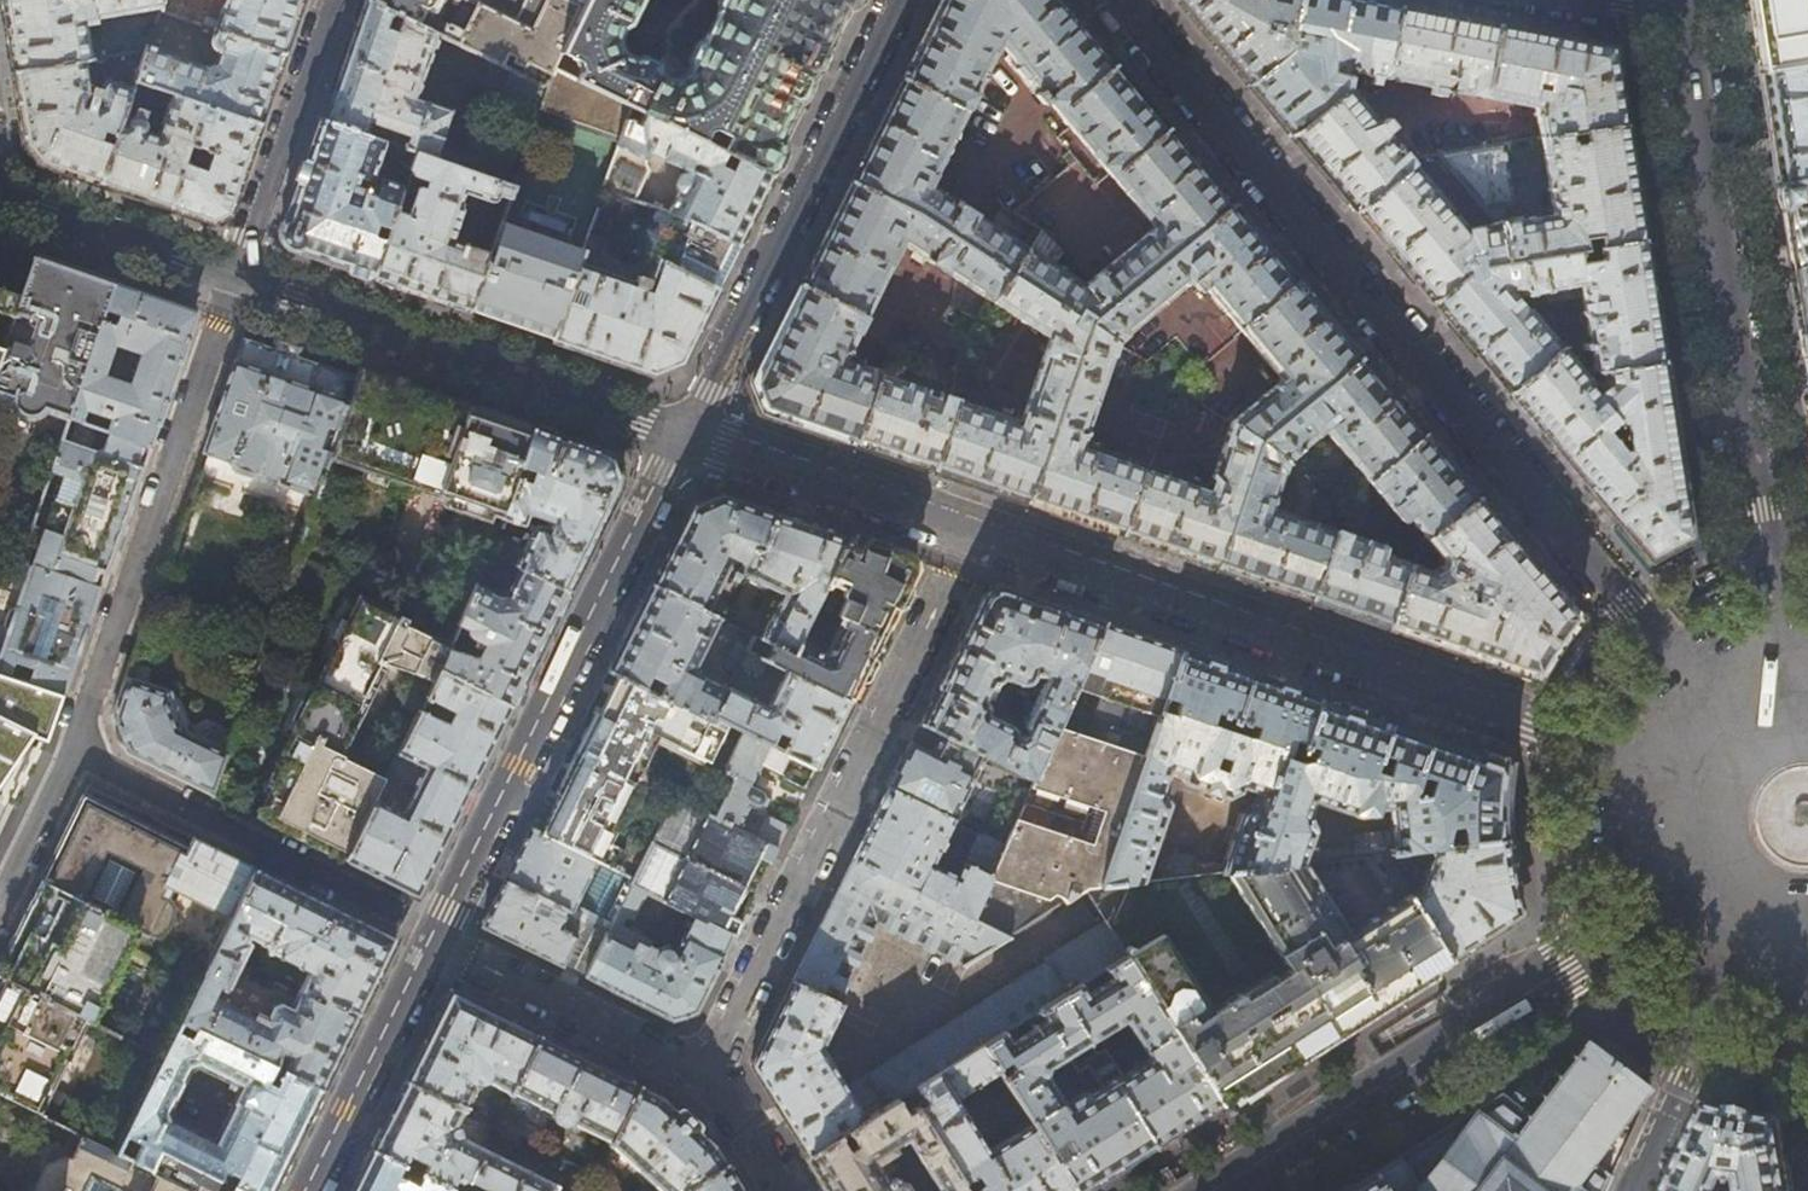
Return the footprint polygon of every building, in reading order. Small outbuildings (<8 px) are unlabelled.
[(7,32),(13,72),(84,61),(90,60),(84,26),(97,23),(96,19),(159,8),(160,0),(2,0),(7,32)] [(218,20),(206,16),(203,26),(214,30),(284,54),(295,22),(302,0),(224,0),(218,20)] [(389,11),(365,0),(364,0),(343,63),(331,97),(327,95),(319,119),(362,134),(366,120),(404,134),(399,147),(414,152),(433,158),(450,109),(416,96),(437,34),(399,16),(394,32),(383,29),(389,11)] [(389,11),(399,16),(437,34),(510,69),(547,87),(552,69),(560,53),(586,0),(365,0),(389,11)] [(630,107),(643,113),(713,147),(725,153),(772,175),(786,148),(783,144),(779,143),(788,126),(826,48),(847,6),(854,9),(859,0),(721,0),(723,10),(710,36),(703,40),(696,53),(698,56),(698,59),(697,61),(696,64),(694,68),(691,71),(688,72),(684,73),(680,73),(676,71),(672,69),(670,66),(668,62),(666,58),(649,50),(643,51),(639,50),(635,47),(631,43),(628,38),(629,32),(630,27),(633,23),(639,19),(649,0),(586,0),(560,53),(577,61),(582,72),(577,81),(630,107)] [(901,78),(967,113),(1001,45),(1041,93),(1036,98),(1044,107),(1049,103),(1057,113),(1114,65),(1060,0),(939,0),(901,78)] [(1299,0),(1178,0),(1215,44),(1249,84),(1291,51),(1294,32),(1299,0)] [(1320,38),(1317,56),(1291,51),(1249,84),(1268,107),(1291,134),(1346,91),(1347,89),(1350,71),(1385,79),(1399,5),(1374,0),(1299,0),(1294,32),(1320,38)] [(1759,6),(1770,71),(1807,65),(1807,0),(1758,0),(1759,6)] [(1452,15),(1399,5),(1385,79),(1433,88),(1431,94),(1441,96),(1442,90),(1477,97),(1476,104),(1482,105),(1497,24),(1452,15)] [(1497,24),(1482,105),(1485,105),(1487,99),(1536,109),(1540,138),(1565,134),(1579,131),(1623,124),(1617,84),(1611,46),(1558,36),(1497,24)] [(270,93),(284,54),(214,30),(211,39),(211,45),(212,48),(218,52),(215,62),(207,66),(147,47),(135,81),(172,94),(203,104),(213,108),(260,123),(270,93)] [(84,61),(13,72),(20,111),(25,144),(40,163),(66,172),(99,183),(120,124),(132,89),(112,83),(107,83),(102,88),(96,102),(94,98),(90,96),(84,61)] [(1142,98),(1114,65),(1057,113),(1110,175),(1167,128),(1142,98)] [(1770,71),(1760,73),(1763,87),(1769,129),(1778,183),(1807,178),(1807,65),(1770,71)] [(538,111),(547,87),(510,69),(497,105),(536,119),(538,111)] [(577,81),(552,69),(547,87),(538,111),(618,138),(625,120),(630,107),(577,81)] [(931,185),(967,113),(901,78),(876,128),(849,181),(1005,278),(1024,246),(931,185)] [(1346,91),(1291,134),(1325,175),(1355,211),(1412,165),(1386,134),(1393,127),(1385,118),(1377,124),(1350,92),(1346,91)] [(198,121),(203,104),(172,94),(158,137),(144,132),(145,130),(144,125),(141,122),(138,120),(135,119),(130,121),(127,123),(125,126),(120,124),(99,183),(134,195),(169,207),(183,165),(190,145),(198,121)] [(244,169),(260,123),(213,108),(208,124),(198,121),(190,145),(203,150),(200,157),(207,160),(203,171),(183,165),(169,207),(189,214),(212,222),(229,214),(244,169)] [(637,126),(625,120),(618,138),(601,188),(633,199),(647,171),(644,160),(648,152),(686,170),(667,212),(677,216),(738,244),(753,214),(772,175),(725,153),(718,166),(707,160),(713,147),(643,113),(637,126)] [(399,147),(362,134),(319,119),(302,166),(280,232),(288,248),(336,265),(371,277),(384,241),(370,235),(374,223),(388,228),(392,217),(401,192),(378,184),(375,186),(371,197),(353,191),(355,183),(365,187),(368,185),(380,150),(411,161),(414,152),(399,147)] [(1633,185),(1623,124),(1579,131),(1580,143),(1567,146),(1565,134),(1540,138),(1552,215),(1504,224),(1502,206),(1508,205),(1511,200),(1502,144),(1490,146),(1438,155),(1440,157),(1450,171),(1496,225),(1503,262),(1524,258),(1588,248),(1586,238),(1601,236),(1603,246),(1642,240),(1633,185)] [(1199,166),(1167,128),(1110,175),(1155,229),(1087,286),(1024,246),(1005,278),(1072,318),(1085,326),(1087,324),(1074,316),(1077,310),(1092,319),(1231,205),(1199,166)] [(1490,146),(1502,144),(1505,144),(1504,137),(1489,140),(1490,146)] [(444,148),(440,161),(456,166),(460,154),(444,148)] [(440,161),(433,158),(414,152),(411,161),(407,173),(410,178),(412,180),(424,184),(421,194),(416,192),(412,195),(404,220),(392,217),(388,228),(384,241),(371,277),(432,298),(469,311),(470,308),(489,251),(465,242),(467,236),(454,232),(462,206),(459,199),(462,190),(486,199),(490,199),(495,196),(497,192),(508,196),(512,185),(456,166),(440,161)] [(1446,174),(1450,171),(1440,157),(1435,161),(1446,174)] [(1412,165),(1355,211),(1394,258),(1431,302),(1464,274),(1457,266),(1467,259),(1480,257),(1482,265),(1503,262),(1496,225),(1467,230),(1412,165)] [(1778,183),(1785,225),(1791,267),(1807,265),(1807,178),(1778,183)] [(991,302),(1005,278),(849,181),(824,232),(799,284),(865,318),(902,244),(991,302)] [(1263,242),(1231,205),(1092,319),(1087,324),(1085,326),(1115,346),(1116,343),(1196,277),(1239,329),(1296,281),(1263,242)] [(725,271),(738,244),(677,216),(657,259),(666,262),(716,289),(725,271)] [(499,222),(489,251),(470,308),(472,308),(507,320),(551,336),(578,262),(582,251),(499,222)] [(1651,298),(1642,240),(1603,246),(1605,258),(1590,260),(1588,248),(1524,258),(1529,294),(1543,291),(1544,294),(1549,301),(1580,297),(1593,372),(1599,371),(1661,361),(1651,298)] [(20,295),(13,316),(20,319),(21,316),(35,322),(26,349),(23,348),(20,349),(18,351),(16,353),(2,348),(0,355),(0,416),(1,418),(5,424),(13,430),(21,433),(33,435),(40,433),(48,429),(62,435),(68,418),(114,284),(80,272),(34,257),(20,295)] [(666,262),(657,259),(656,258),(646,288),(578,262),(551,336),(550,339),(609,359),(652,374),(680,362),(695,331),(716,289),(666,262)] [(1529,294),(1524,258),(1503,262),(1482,265),(1483,275),(1472,284),(1464,274),(1431,302),(1466,343),(1507,392),(1561,348),(1530,311),(1528,310),(1525,310),(1514,296),(1529,294)] [(1791,267),(1798,308),(1806,358),(1807,358),(1807,265),(1791,267)] [(1005,278),(991,302),(1048,339),(1020,422),(957,400),(933,470),(975,484),(1027,502),(1083,333),(1069,325),(1072,318),(1005,278)] [(1330,322),(1296,281),(1239,329),(1283,381),(1232,425),(1257,442),(1360,358),(1330,322)] [(170,303),(157,299),(114,284),(68,418),(108,432),(148,446),(169,387),(195,312),(170,303)] [(844,361),(865,318),(799,284),(774,334),(750,383),(761,411),(807,426),(855,443),(878,373),(844,361)] [(20,295),(19,296),(0,289),(0,355),(2,348),(13,316),(20,295)] [(1085,326),(1083,333),(1027,502),(1073,518),(1121,534),(1145,465),(1081,443),(1115,346),(1085,326)] [(339,431),(357,377),(355,376),(318,362),(317,363),(306,360),(297,357),(299,348),(275,339),(272,348),(243,338),(216,415),(203,452),(228,462),(232,468),(253,476),(258,472),(280,480),(278,484),(317,497),(329,460),(331,454),(317,449),(325,426),(339,431)] [(1599,371),(1600,381),(1593,387),(1561,348),(1507,392),(1574,471),(1596,498),(1648,560),(1689,538),(1675,450),(1661,361),(1599,371)] [(1391,394),(1360,358),(1257,442),(1286,462),(1287,462),(1324,431),(1368,482),(1424,434),(1391,394)] [(360,369),(357,377),(339,431),(331,454),(329,460),(500,519),(533,428),(492,414),(409,385),(360,369)] [(957,400),(878,373),(855,443),(892,456),(933,470),(957,400)] [(1215,567),(1257,442),(1232,425),(1210,488),(1145,465),(1121,534),(1170,551),(1215,567)] [(571,441),(533,428),(500,519),(522,526),(526,514),(546,521),(544,528),(539,527),(534,529),(524,549),(495,536),(488,553),(520,569),(567,591),(591,542),(620,482),(609,454),(571,441)] [(133,491),(148,446),(108,432),(100,454),(60,440),(49,471),(63,476),(57,493),(62,502),(53,531),(31,524),(19,560),(32,565),(99,588),(106,568),(133,491)] [(1452,468),(1424,434),(1368,482),(1401,521),(1405,522),(1408,519),(1426,540),(1477,498),(1452,468)] [(1270,508),(1286,462),(1257,442),(1215,567),(1259,582),(1310,599),(1334,530),(1270,508)] [(1295,477),(1309,486),(1313,480),(1299,470),(1295,477)] [(745,576),(776,511),(737,498),(718,491),(690,503),(672,539),(650,585),(706,612),(727,568),(745,576)] [(1443,559),(1439,569),(1430,573),(1409,566),(1387,626),(1473,655),(1538,678),(1543,668),(1556,647),(1565,634),(1578,618),(1526,555),(1477,498),(1426,540),(1443,559)] [(1352,506),(1362,513),(1374,521),(1377,516),(1355,500),(1352,506)] [(1325,516),(1337,521),(1341,509),(1328,505),(1325,516)] [(1358,520),(1362,513),(1352,506),(1351,505),(1346,511),(1358,520)] [(815,525),(776,511),(745,576),(780,593),(759,637),(772,643),(790,652),(795,640),(802,626),(809,613),(823,586),(824,583),(812,577),(817,566),(830,571),(847,536),(815,525)] [(1383,547),(1334,530),(1310,599),(1348,612),(1387,626),(1409,566),(1383,557),(1384,550),(1383,547)] [(871,544),(847,536),(830,571),(824,583),(823,586),(825,586),(823,590),(831,593),(835,584),(841,587),(839,592),(841,595),(843,598),(835,615),(842,618),(825,654),(795,640),(790,652),(772,643),(765,660),(767,661),(784,669),(849,702),(870,660),(895,609),(912,575),(913,571),(913,567),(911,561),(906,556),(871,544)] [(99,588),(32,565),(17,606),(16,605),(8,609),(3,624),(6,632),(8,633),(0,656),(0,672),(53,690),(62,694),(74,660),(86,624),(99,588)] [(535,653),(567,591),(520,569),(508,595),(499,596),(475,585),(458,626),(467,630),(467,632),(468,636),(469,638),(475,641),(473,647),(481,651),(477,660),(464,654),(448,650),(443,662),(438,672),(509,706),(535,653)] [(719,618),(706,612),(650,585),(630,624),(607,671),(621,678),(643,689),(649,677),(663,684),(657,695),(712,722),(714,717),(728,689),(693,671),(719,618)] [(981,598),(952,656),(919,723),(940,734),(1033,780),(1055,728),(1073,687),(1101,623),(1039,602),(1007,591),(999,589),(991,590),(987,592),(981,598)] [(337,764),(384,667),(430,687),(438,672),(443,662),(448,650),(449,648),(401,624),(403,618),(355,595),(281,751),(287,754),(257,817),(310,843),(344,860),(382,785),(337,764)] [(816,615),(809,613),(802,626),(809,629),(816,615)] [(1564,685),(1597,637),(1578,618),(1565,634),(1556,647),(1543,668),(1538,678),(1564,685)] [(1149,640),(1101,623),(1073,687),(1105,698),(1091,740),(1055,728),(1033,780),(1011,830),(1004,846),(972,920),(1008,937),(1083,891),(1088,888),(1103,886),(1159,717),(1163,703),(1180,651),(1149,640)] [(737,670),(739,664),(746,650),(748,647),(736,642),(725,664),(737,670)] [(765,660),(746,650),(739,664),(761,675),(767,661),(765,660)] [(1297,763),(1286,759),(1292,742),(1303,745),(1318,698),(1256,677),(1180,651),(1163,703),(1175,707),(1170,720),(1159,717),(1103,886),(1147,881),(1173,805),(1168,796),(1164,794),(1171,771),(1183,775),(1183,778),(1184,781),(1185,783),(1188,785),(1205,790),(1205,792),(1220,796),(1221,795),(1229,798),(1243,793),(1245,788),(1262,794),(1258,809),(1255,808),(1243,814),(1224,872),(1262,868),(1297,763)] [(831,738),(849,702),(784,669),(766,705),(728,687),(728,689),(714,717),(727,723),(743,731),(769,744),(775,732),(787,738),(781,750),(817,768),(831,738)] [(0,672),(0,717),(33,732),(53,690),(0,672)] [(509,706),(438,672),(430,687),(425,698),(455,712),(452,719),(438,712),(434,720),(418,712),(397,754),(425,767),(403,813),(387,805),(401,777),(389,771),(382,785),(344,860),(416,895),(465,796),(509,706)] [(117,701),(112,717),(114,722),(114,731),(115,736),(120,744),(124,748),(126,753),(164,771),(215,796),(229,755),(185,732),(169,693),(126,677),(117,701)] [(657,695),(643,689),(621,678),(618,685),(607,708),(602,716),(599,715),(565,785),(560,796),(563,797),(544,836),(598,862),(615,871),(625,852),(611,845),(618,832),(643,783),(636,780),(657,736),(708,761),(727,723),(714,717),(712,722),(657,695)] [(1303,745),(1314,749),(1311,759),(1298,762),(1297,763),(1262,868),(1300,864),(1313,828),(1311,818),(1307,816),(1312,802),(1357,817),(1373,815),(1375,807),(1391,808),(1393,828),(1391,829),(1391,833),(1355,836),(1353,839),(1356,857),(1407,851),(1429,848),(1444,846),(1444,839),(1447,829),(1458,828),(1460,844),(1504,839),(1504,799),(1508,764),(1489,757),(1415,732),(1318,698),(1303,745)] [(781,750),(769,744),(743,731),(722,773),(732,778),(713,817),(735,828),(748,803),(749,806),(752,807),(757,808),(763,806),(766,801),(766,796),(763,791),(750,784),(755,774),(755,773),(759,764),(779,774),(779,778),(780,780),(781,781),(804,792),(817,768),(781,750)] [(1033,780),(940,734),(931,750),(911,739),(903,756),(887,787),(952,820),(953,821),(975,776),(1007,793),(992,820),(1011,830),(1033,780)] [(952,820),(887,787),(871,820),(852,859),(972,920),(1004,846),(953,821),(952,820)] [(57,851),(43,880),(127,922),(153,936),(159,934),(163,929),(163,928),(165,925),(168,920),(170,914),(171,914),(172,907),(179,893),(230,917),(254,869),(192,838),(187,848),(84,795),(77,809),(57,851)] [(748,834),(735,828),(713,817),(700,811),(695,820),(703,824),(686,859),(742,886),(757,857),(769,863),(777,848),(748,834)] [(757,816),(748,834),(777,848),(788,827),(764,815),(761,814),(757,816)] [(576,907),(598,862),(544,836),(530,828),(519,850),(504,881),(532,895),(533,895),(570,911),(573,906),(576,907)] [(1406,896),(1445,961),(1452,956),(1469,946),(1504,924),(1519,914),(1510,878),(1507,862),(1504,839),(1460,844),(1444,846),(1429,848),(1424,864),(1417,862),(1410,884),(1417,886),(1416,888),(1406,896)] [(1164,869),(1165,879),(1202,875),(1200,865),(1197,860),(1189,858),(1177,859),(1172,860),(1167,863),(1165,865),(1164,869)] [(727,915),(742,886),(686,859),(669,893),(661,889),(656,898),(695,917),(732,935),(733,936),(740,922),(727,915)] [(1008,937),(972,920),(852,859),(750,1065),(777,1108),(806,1155),(838,1135),(846,1130),(895,1099),(915,1086),(981,1045),(1003,1031),(1039,1009),(1079,983),(1105,967),(1124,955),(1103,922),(1043,960),(1045,964),(846,1089),(820,1048),(842,1004),(836,1001),(875,924),(963,967),(1008,937)] [(1224,872),(1284,968),(1174,1034),(1218,1103),(1238,1091),(1269,1071),(1305,1049),(1342,1026),(1372,1007),(1407,985),(1445,961),(1406,896),(1347,930),(1300,864),(1262,868),(1224,872)] [(254,869),(230,917),(214,949),(241,963),(250,945),(251,941),(248,938),(249,935),(267,944),(267,946),(268,949),(308,969),(298,991),(323,1003),(326,999),(357,1014),(375,978),(395,938),(254,869)] [(127,922),(43,880),(20,926),(0,968),(0,976),(5,978),(86,1020),(93,1023),(122,962),(111,956),(127,922)] [(532,895),(504,881),(492,905),(481,926),(533,951),(586,978),(612,924),(576,907),(573,906),(570,911),(533,895),(532,895)] [(724,953),(732,935),(695,917),(686,935),(684,934),(674,951),(670,948),(663,947),(657,949),(654,952),(636,944),(633,949),(630,948),(631,946),(628,940),(617,934),(625,917),(631,920),(645,892),(631,885),(612,924),(586,978),(619,994),(672,1020),(695,1012),(710,983),(725,953),(724,953)] [(191,997),(208,963),(171,945),(154,979),(191,997)] [(228,990),(241,963),(214,949),(208,963),(191,997),(179,1021),(194,1028),(273,1067),(283,1072),(319,1090),(340,1049),(357,1014),(326,999),(323,1003),(298,991),(289,1008),(275,1000),(272,1002),(265,1017),(258,1014),(256,1017),(213,996),(217,987),(224,991),(228,990)] [(1177,1143),(1193,1133),(1225,1113),(1218,1103),(1174,1034),(1144,987),(1133,994),(1126,984),(1138,977),(1124,955),(1105,967),(1111,977),(1085,993),(1079,983),(1039,1009),(1044,1019),(1009,1042),(1003,1031),(981,1045),(994,1066),(1008,1059),(1014,1069),(1001,1077),(1030,1123),(1073,1190),(1079,1190),(1099,1178),(1122,1163),(1146,1148),(1170,1133),(1177,1143)] [(86,1020),(5,978),(4,979),(0,988),(0,1095),(40,1114),(86,1020)] [(428,1033),(405,1080),(464,1110),(477,1085),(489,1083),(510,1094),(511,1092),(539,1034),(490,1010),(449,990),(445,998),(428,1033)] [(232,1185),(244,1190),(269,1190),(292,1145),(319,1090),(283,1072),(276,1085),(266,1081),(273,1067),(194,1028),(189,1038),(174,1031),(123,1133),(141,1142),(133,1159),(149,1167),(159,1148),(218,1178),(223,1168),(237,1175),(232,1185)] [(572,1051),(539,1034),(511,1092),(524,1099),(522,1104),(564,1124),(570,1121),(610,1141),(639,1084),(572,1051)] [(1385,1190),(1603,1190),(1610,1176),(1595,1167),(1596,1165),(1593,1162),(1604,1147),(1608,1150),(1610,1146),(1607,1143),(1619,1127),(1622,1130),(1625,1126),(1622,1123),(1634,1107),(1639,1111),(1641,1106),(1637,1103),(1647,1088),(1617,1065),(1585,1041),(1574,1055),(1570,1052),(1568,1055),(1572,1059),(1559,1075),(1555,1072),(1553,1075),(1556,1079),(1553,1084),(1549,1081),(1545,1086),(1549,1089),(1544,1096),(1539,1093),(1536,1097),(1540,1100),(1529,1115),(1525,1112),(1524,1113),(1500,1093),(1461,1117),(1373,1173),(1385,1190)] [(994,1066),(981,1045),(915,1086),(924,1101),(913,1108),(959,1181),(970,1174),(977,1185),(968,1190),(1073,1190),(1030,1123),(987,1150),(954,1098),(998,1071),(994,1066)] [(464,1110),(405,1080),(390,1110),(371,1149),(403,1165),(408,1156),(426,1166),(422,1174),(449,1187),(453,1179),(458,1181),(463,1180),(464,1179),(484,1188),(484,1190),(554,1190),(556,1185),(459,1138),(456,1126),(464,1110)] [(610,1141),(609,1144),(660,1190),(682,1190),(726,1163),(715,1144),(699,1130),(701,1126),(701,1123),(700,1122),(691,1113),(682,1106),(680,1105),(678,1105),(675,1108),(658,1094),(639,1084),(610,1141)] [(846,1149),(838,1135),(806,1155),(829,1190),(911,1190),(905,1181),(895,1179),(889,1183),(874,1159),(906,1139),(939,1190),(965,1190),(959,1181),(913,1108),(904,1114),(895,1099),(846,1130),(855,1144),(846,1149)] [(1781,1119),(1770,1117),(1753,1115),(1736,1111),(1708,1103),(1688,1148),(1672,1190),(1793,1190),(1781,1119)] [(232,1185),(224,1181),(218,1178),(159,1148),(149,1167),(133,1159),(83,1135),(70,1161),(65,1158),(44,1166),(31,1190),(244,1190),(232,1185)] [(403,1165),(371,1149),(353,1185),(350,1190),(447,1190),(449,1187),(422,1174),(417,1185),(398,1176),(403,1165)] [(426,1166),(408,1156),(403,1165),(422,1174),(426,1166)] [(682,1190),(744,1190),(726,1163),(682,1190)] [(1373,1173),(1360,1181),(1344,1190),(1385,1190),(1373,1173)]
